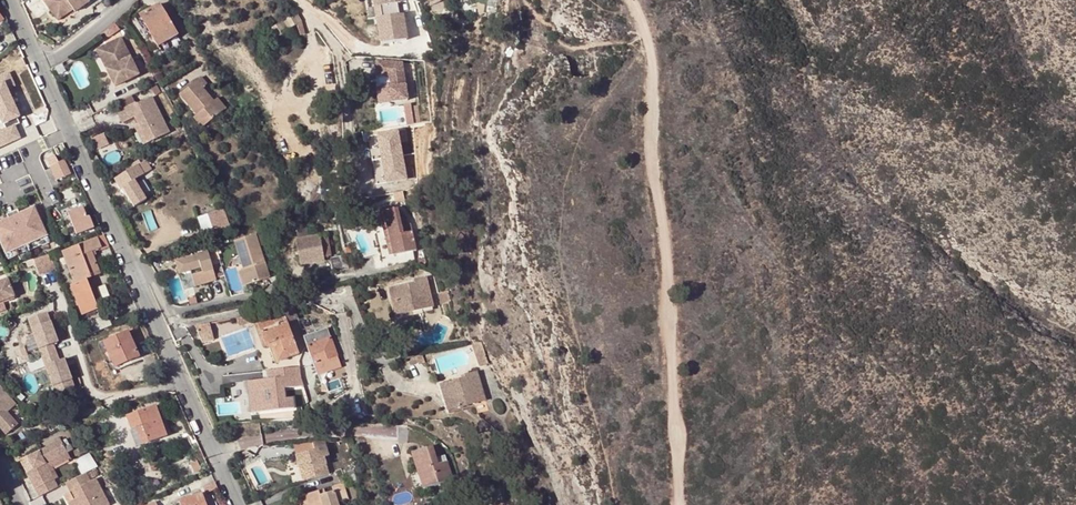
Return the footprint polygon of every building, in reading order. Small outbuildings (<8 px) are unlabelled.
[(57,17),(73,6),(75,9),(76,11),(91,0),(45,0),(57,17)] [(383,45),(408,42),(405,17),(400,17),(398,1),(403,1),(402,0),(377,0),(378,9),(383,8),(384,19),(379,19),(383,45)] [(159,4),(139,16),(150,34),(158,47),(177,36),(159,4)] [(75,9),(73,6),(57,17),(60,20),(75,9)] [(297,13),(270,28),(276,38),(289,31),(288,29),(298,24),(301,35),(305,34),(302,21),(297,13)] [(120,39),(101,49),(111,68),(106,70),(115,87),(139,75),(120,39)] [(96,51),(106,70),(111,68),(101,49),(96,51)] [(390,104),(407,102),(403,65),(377,63),(376,77),(390,78),(391,88),(388,89),(390,104)] [(6,129),(0,132),(0,147),(20,138),(14,126),(12,120),(17,118),(19,117),(7,89),(14,86),(9,73),(0,77),(0,117),(6,129)] [(201,128),(218,115),(210,104),(212,102),(203,88),(206,85),(200,77),(178,94),(195,115),(192,118),(201,128)] [(135,102),(132,95),(120,100),(124,107),(118,110),(123,121),(136,115),(143,129),(148,141),(168,131),(152,96),(136,104),(135,102)] [(217,98),(212,102),(210,104),(218,115),(225,109),(217,98)] [(411,106),(404,106),(405,121),(412,120),(411,106)] [(379,184),(414,177),(405,128),(369,135),(379,184)] [(144,143),(148,141),(143,129),(139,131),(144,143)] [(106,143),(102,134),(92,139),(96,148),(106,143)] [(142,158),(124,168),(126,171),(112,179),(118,188),(120,187),(131,207),(144,200),(132,180),(150,170),(142,158)] [(56,181),(72,173),(66,160),(50,166),(56,181)] [(46,236),(34,207),(18,214),(25,229),(15,234),(8,219),(0,222),(0,243),(5,254),(25,245),(46,236)] [(75,235),(93,228),(89,217),(87,218),(83,207),(67,214),(75,235)] [(403,232),(398,208),(384,210),(389,237),(393,236),(396,253),(416,250),(412,231),(403,232)] [(220,210),(207,215),(212,227),(216,225),(219,235),(231,230),(223,209),(220,210)] [(6,215),(8,219),(15,234),(25,229),(18,214),(17,210),(6,215)] [(206,229),(212,227),(207,215),(201,217),(206,229)] [(311,235),(310,227),(297,229),(298,237),(296,238),(301,263),(324,258),(324,255),(331,254),(327,232),(311,235)] [(262,232),(254,235),(259,247),(266,245),(262,232)] [(98,309),(86,279),(87,279),(85,273),(97,269),(92,256),(95,255),(93,251),(100,248),(101,250),(108,247),(103,235),(61,251),(74,284),(70,285),(82,315),(98,309)] [(270,278),(259,247),(254,235),(233,243),(244,271),(239,273),(244,287),(270,278)] [(28,251),(49,242),(46,236),(25,245),(28,250),(28,251)] [(25,245),(5,254),(7,259),(28,250),(25,245)] [(216,279),(209,251),(176,260),(179,272),(190,270),(195,285),(216,279)] [(402,260),(416,257),(415,251),(401,254),(402,260)] [(49,253),(33,259),(38,274),(55,268),(49,253)] [(347,268),(344,254),(330,257),(333,271),(347,268)] [(85,273),(87,279),(99,274),(97,269),(85,273)] [(414,282),(391,288),(395,303),(392,304),(395,315),(418,309),(433,305),(426,276),(413,280),(414,282)] [(5,287),(3,280),(0,281),(0,301),(3,300),(4,302),(14,298),(9,285),(5,287)] [(438,293),(441,304),(450,302),(448,290),(438,293)] [(298,355),(287,323),(299,319),(295,306),(283,307),(284,313),(258,322),(265,345),(268,345),(271,344),(273,348),(278,362),(298,355)] [(27,318),(41,357),(55,352),(52,344),(57,342),(55,338),(53,339),(52,336),(54,335),(46,312),(27,318)] [(255,314),(243,316),(244,322),(255,319),(255,314)] [(90,334),(111,325),(107,315),(85,324),(90,334)] [(214,341),(210,324),(195,327),(203,344),(214,341)] [(308,344),(319,375),(332,370),(330,364),(337,361),(336,356),(338,356),(329,329),(305,336),(308,344)] [(139,357),(128,332),(103,342),(113,364),(128,357),(130,360),(139,357)] [(482,342),(472,345),(476,355),(485,351),(482,342)] [(18,349),(23,364),(33,361),(28,346),(18,349)] [(476,355),(479,366),(489,364),(485,351),(476,355)] [(62,359),(58,360),(55,352),(41,357),(54,395),(73,389),(65,365),(63,366),(62,363),(64,362),(62,359)] [(337,361),(330,364),(332,370),(342,366),(338,356),(336,356),(337,361)] [(417,357),(418,360),(419,363),(420,365),(425,364),(423,356),(417,357)] [(130,360),(128,357),(113,364),(114,367),(130,360)] [(267,378),(225,383),(226,396),(219,397),(221,417),(298,408),(295,387),(306,386),(303,365),(266,370),(267,378)] [(461,407),(486,400),(478,371),(465,375),(465,378),(448,382),(461,407)] [(448,382),(443,384),(447,398),(444,399),(448,411),(461,407),(448,382)] [(17,424),(6,411),(13,405),(15,404),(0,386),(0,429),(4,434),(17,424)] [(98,407),(97,401),(66,406),(67,412),(98,407)] [(166,436),(155,406),(126,416),(127,419),(130,427),(131,429),(136,428),(143,445),(166,436)] [(46,446),(36,452),(31,467),(32,469),(25,473),(38,497),(57,487),(44,464),(66,452),(59,438),(45,445),(46,446)] [(299,468),(306,470),(308,479),(328,474),(323,457),(328,456),(324,442),(312,442),(314,449),(295,455),(299,468)] [(438,464),(433,446),(411,453),(417,471),(422,469),(427,487),(452,479),(446,461),(438,464)] [(32,469),(31,467),(36,452),(19,461),(25,473),(32,469)] [(190,464),(195,475),(196,476),(203,472),(198,460),(190,464)] [(195,475),(190,464),(182,467),(188,479),(195,475)] [(303,481),(308,479),(306,470),(299,468),(303,481)] [(427,487),(422,469),(417,471),(422,489),(427,487)] [(65,482),(69,491),(74,488),(78,496),(67,501),(69,504),(105,504),(108,503),(94,478),(89,481),(84,472),(65,482)] [(354,484),(350,472),(344,475),(348,486),(354,484)] [(217,488),(215,483),(203,488),(205,494),(217,488)] [(304,494),(308,504),(337,504),(337,503),(348,499),(343,483),(332,487),(333,490),(319,495),(318,491),(304,494)] [(74,488),(69,491),(63,494),(67,501),(78,496),(74,488)] [(202,493),(179,501),(181,504),(206,504),(202,493)] [(304,494),(298,496),(300,504),(308,504),(304,494)]
